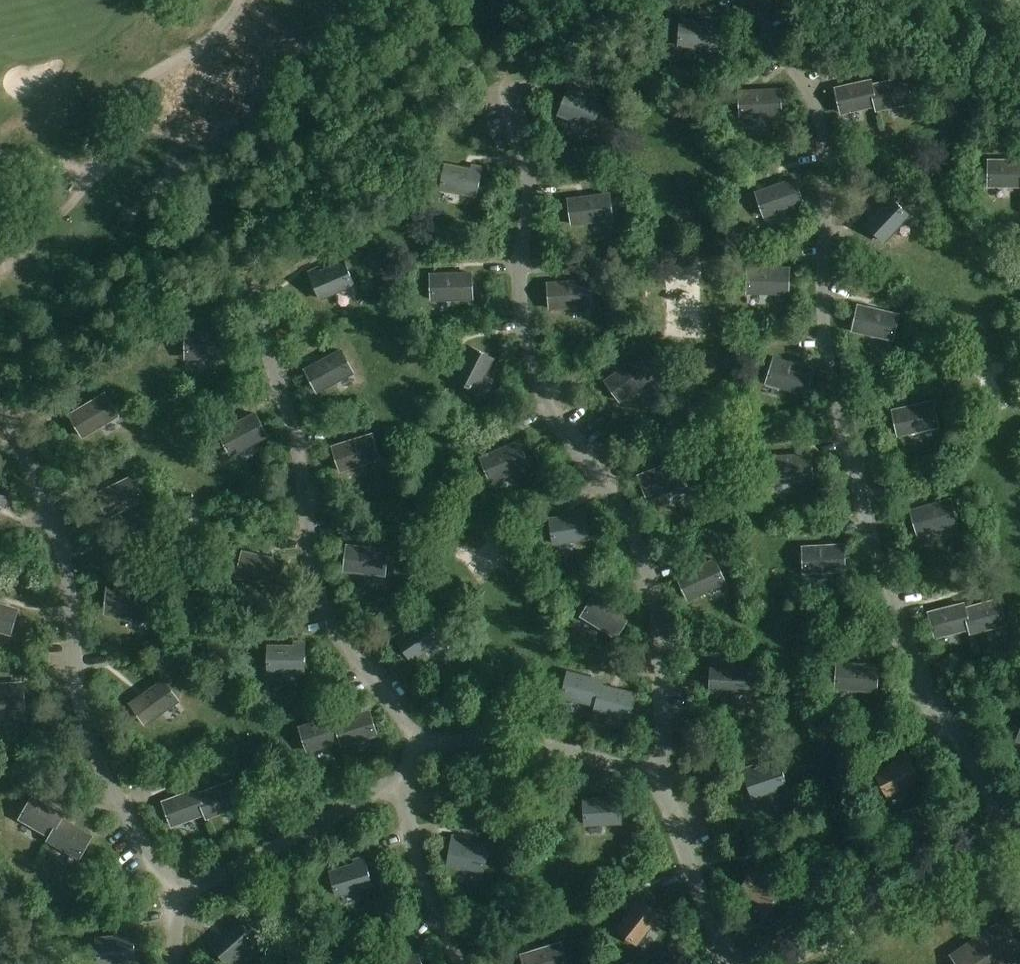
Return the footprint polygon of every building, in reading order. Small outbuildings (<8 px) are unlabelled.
[(717,19),(706,18),(706,22),(681,20),(679,45),(714,48),(717,19)] [(872,85),(876,106),(877,110),(912,103),(906,78),(872,85)] [(876,106),(872,85),(871,81),(836,88),(842,113),(876,106)] [(580,91),(570,87),(559,115),(592,128),(601,104),(578,95),(580,91)] [(780,115),(779,90),(739,91),(741,117),(780,115)] [(989,160),(989,186),(1019,186),(1019,161),(989,160)] [(471,169),(446,164),(441,190),(476,197),(481,167),(471,165),(471,169)] [(803,204),(794,179),(757,192),(765,217),(803,204)] [(612,219),(609,194),(569,200),(573,225),(612,219)] [(909,216),(891,198),(873,216),(871,213),(863,221),(885,242),(909,216)] [(354,285),(344,262),(321,271),(319,268),(310,272),(322,299),(354,285)] [(789,268),(749,267),(748,293),(788,294),(789,268)] [(472,299),(472,273),(432,275),(432,300),(472,299)] [(590,306),(588,280),(548,283),(551,309),(590,306)] [(898,315),(859,306),(853,331),(892,340),(898,315)] [(227,333),(187,333),(186,359),(227,359),(227,333)] [(494,360),(467,347),(463,356),(466,358),(455,380),(478,391),(494,360)] [(353,373),(341,350),(306,369),(318,392),(353,373)] [(653,378),(639,357),(606,381),(621,402),(653,378)] [(813,370),(775,358),(767,383),(805,395),(813,370)] [(118,416),(105,394),(70,415),(84,437),(118,416)] [(938,427),(932,402),(893,410),(899,435),(938,427)] [(267,437),(255,414),(220,432),(231,455),(267,437)] [(379,459),(371,434),(333,447),(341,471),(379,459)] [(528,466),(518,442),(481,457),(491,481),(528,466)] [(812,480),(810,454),(770,457),(772,483),(812,480)] [(686,485),(677,461),(639,476),(649,500),(686,485)] [(144,500),(133,477),(97,494),(108,517),(144,500)] [(0,496),(0,510),(1,508),(5,509),(8,499),(0,496)] [(957,524),(950,500),(912,510),(919,535),(957,524)] [(589,539),(585,509),(575,511),(575,515),(551,518),(555,544),(589,539)] [(387,550),(348,545),(345,571),(384,575),(387,550)] [(844,571),(843,545),(803,547),(804,572),(844,571)] [(282,560),(243,552),(238,577),(277,585),(282,560)] [(725,583),(715,560),(678,576),(689,599),(725,583)] [(148,592),(108,589),(106,614),(146,617),(148,592)] [(630,616),(596,595),(582,616),(616,638),(630,616)] [(999,600),(965,609),(970,629),(971,634),(1005,626),(999,600)] [(0,604),(0,631),(10,634),(18,610),(0,604)] [(970,629),(965,609),(964,604),(930,612),(936,637),(970,629)] [(441,641),(426,620),(406,634),(404,631),(395,637),(413,661),(441,641)] [(304,642),(294,642),(294,646),(269,646),(269,672),(304,672),(304,642)] [(723,662),(712,662),(711,692),(746,693),(747,668),(723,666),(723,662)] [(878,666),(838,663),(836,688),(876,691),(878,666)] [(597,706),(602,685),(603,681),(569,672),(563,697),(597,706)] [(178,701),(163,681),(131,704),(146,725),(178,701)] [(23,683),(0,684),(0,710),(24,709),(23,683)] [(602,685),(597,706),(596,710),(630,719),(636,693),(602,685)] [(335,721),(342,741),(343,746),(377,735),(369,710),(335,721)] [(342,741),(335,721),(334,716),(300,727),(308,752),(342,741)] [(920,781),(907,754),(898,759),(899,762),(877,773),(889,796),(920,781)] [(787,786),(779,762),(755,770),(754,766),(744,770),(754,798),(787,786)] [(198,794),(206,814),(207,818),(240,806),(232,782),(198,794)] [(206,814),(198,794),(197,789),(164,801),(173,826),(206,814)] [(621,823),(619,793),(609,794),(609,798),(584,799),(586,825),(621,823)] [(50,837),(61,819),(64,815),(33,796),(20,819),(50,837)] [(61,819),(50,837),(48,841),(78,859),(91,837),(61,819)] [(464,838),(454,836),(448,865),(483,872),(488,846),(463,842),(464,838)] [(372,886),(363,857),(353,860),(354,864),(331,871),(338,896),(372,886)] [(765,870),(755,865),(741,891),(772,908),(784,886),(763,874),(765,870)] [(659,917),(636,898),(630,906),(633,909),(617,928),(637,944),(659,917)] [(237,922),(219,939),(217,936),(209,943),(228,963),(230,963),(255,941),(237,922)] [(1001,922),(952,955),(958,963),(1009,963),(1019,957),(1019,951),(1001,922)] [(134,961),(132,931),(121,932),(122,936),(97,938),(99,963),(134,961)] [(560,943),(522,955),(525,963),(566,963),(560,943)] [(416,951),(384,963),(421,963),(416,951)]
